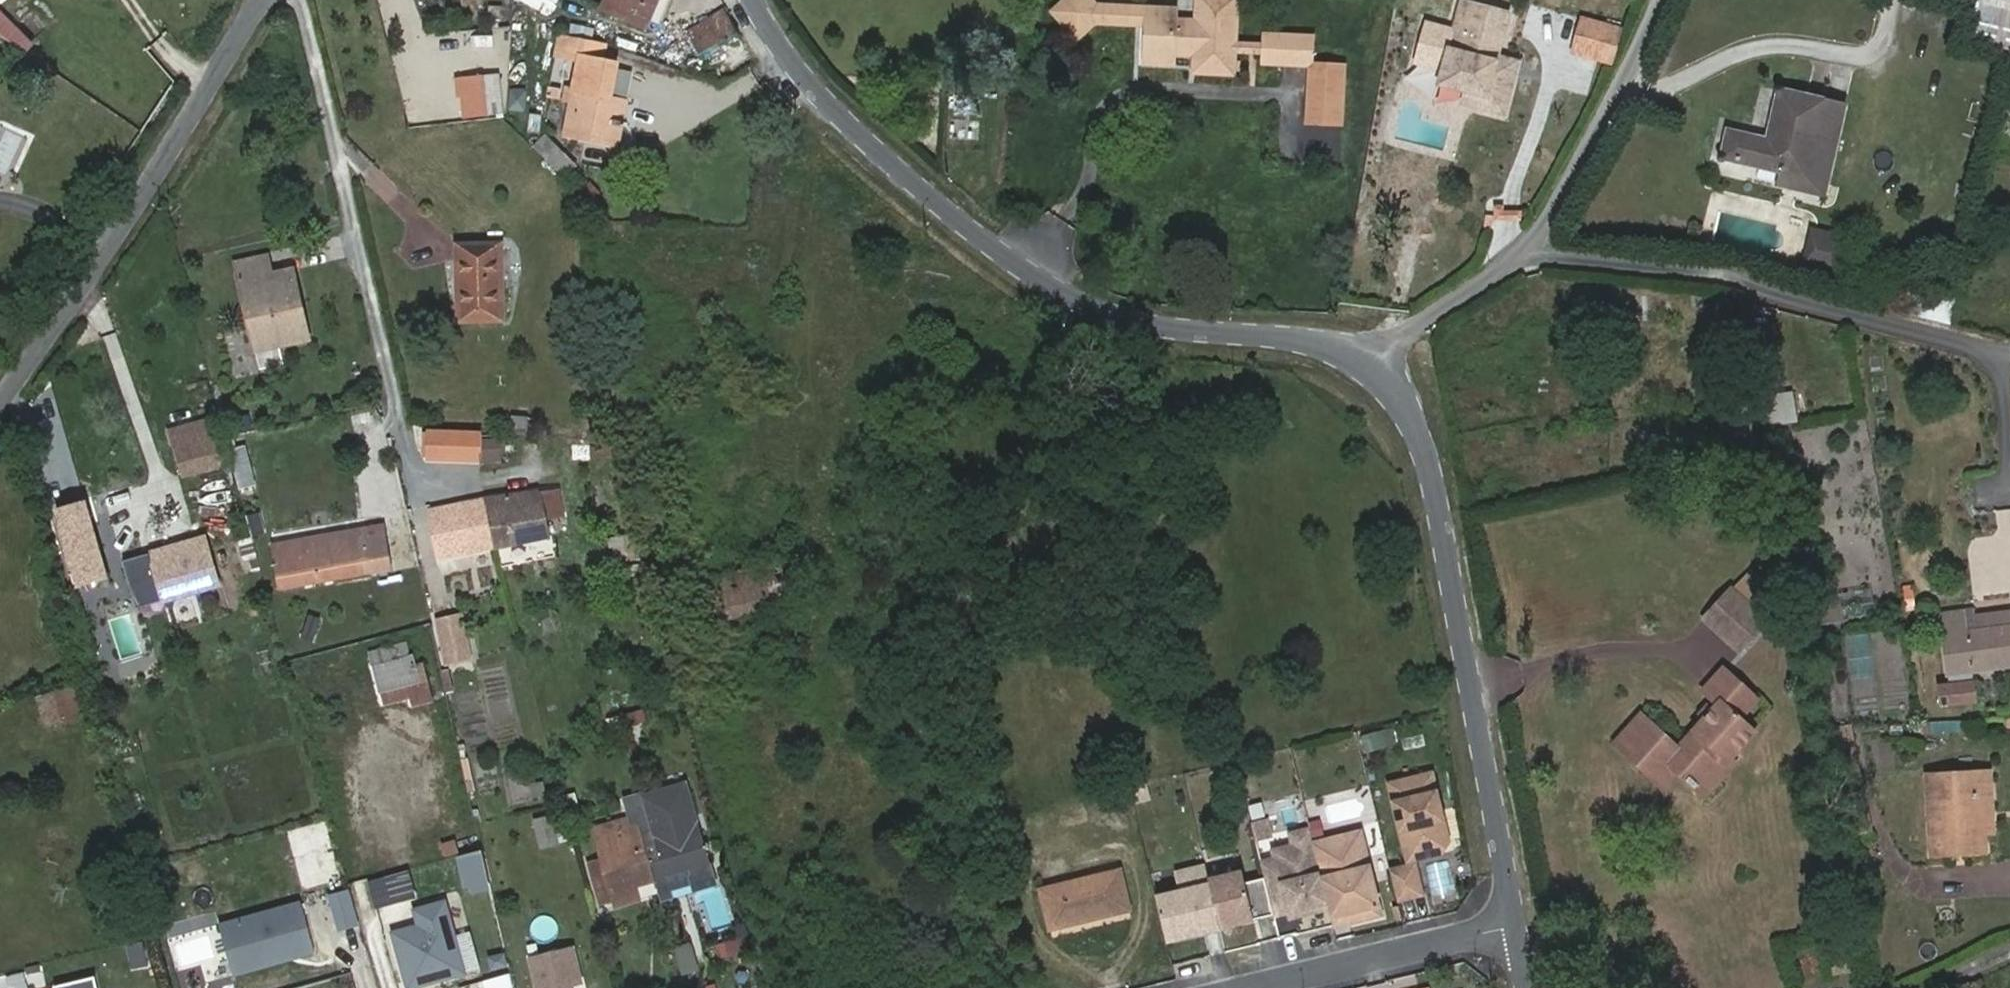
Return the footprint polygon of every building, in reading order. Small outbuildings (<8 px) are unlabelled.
[(548,16),(556,0),(514,0),(548,16)] [(598,5),(643,26),(654,0),(601,0),(598,5)] [(1089,2),(1112,29),(1166,32),(1166,24),(1167,14),(1114,12),(1103,0),(1091,0),(1089,2)] [(1967,39),(2009,50),(2009,0),(1977,0),(1967,39)] [(1112,29),(1089,2),(1070,18),(1094,46),(1112,29)] [(1253,79),(1254,58),(1254,50),(1256,2),(1217,2),(1216,25),(1216,33),(1193,32),(1193,25),(1166,24),(1166,32),(1164,61),(1192,62),(1192,55),(1215,55),(1214,63),(1213,77),(1253,79)] [(720,85),(754,65),(723,12),(688,33),(720,85)] [(1507,25),(1458,12),(1437,92),(1503,111),(1514,71),(1496,66),(1507,25)] [(1167,14),(1166,24),(1193,25),(1194,15),(1167,14)] [(1620,30),(1583,20),(1574,54),(1610,64),(1620,30)] [(1216,25),(1193,25),(1193,32),(1216,33),(1216,25)] [(592,36),(583,32),(582,37),(560,32),(555,56),(577,61),(563,133),(617,144),(621,121),(606,118),(609,98),(617,63),(601,60),(603,46),(605,41),(599,39),(592,36)] [(1331,43),(1284,41),(1284,50),(1284,58),(1283,67),(1330,69),(1331,43)] [(1254,58),(1284,58),(1284,50),(1254,50),(1254,58)] [(1192,55),(1192,62),(1214,63),(1215,55),(1192,55)] [(1192,62),(1164,61),(1164,71),(1191,72),(1192,62)] [(497,72),(460,75),(461,97),(480,95),(482,113),(500,111),(497,72)] [(507,87),(503,106),(521,110),(525,91),(507,87)] [(1844,106),(1777,90),(1764,140),(1728,132),(1722,160),(1780,172),(1777,186),(1823,197),(1844,106)] [(480,95),(461,97),(463,114),(482,113),(480,95)] [(624,101),(609,98),(606,118),(621,121),(624,101)] [(548,140),(536,152),(562,179),(575,167),(548,140)] [(1516,224),(1519,214),(1493,208),(1491,218),(1516,224)] [(1846,234),(1810,226),(1800,267),(1837,275),(1846,234)] [(457,320),(501,319),(501,242),(455,243),(457,320)] [(257,351),(310,339),(303,307),(291,310),(283,271),(274,274),(270,258),(237,266),(257,351)] [(294,269),(283,271),(291,310),(303,307),(294,269)] [(1792,389),(1760,393),(1765,425),(1797,420),(1792,389)] [(512,432),(528,434),(530,417),(514,414),(512,432)] [(226,465),(214,419),(171,430),(185,475),(226,465)] [(480,436),(480,432),(434,430),(432,459),(479,462),(479,461),(480,440),(480,436)] [(480,440),(479,461),(499,462),(500,442),(480,440)] [(246,447),(230,451),(240,490),(257,486),(246,447)] [(485,500),(493,546),(546,535),(543,520),(560,517),(555,491),(538,494),(538,490),(485,500)] [(439,557),(493,546),(485,500),(429,512),(439,557)] [(68,528),(64,517),(54,519),(74,584),(102,577),(86,524),(68,528)] [(270,548),(278,590),(386,570),(380,536),(359,540),(358,532),(270,548)] [(123,562),(137,608),(175,598),(201,591),(216,585),(203,539),(123,562)] [(694,592),(696,599),(702,598),(707,621),(789,605),(781,564),(698,580),(700,591),(694,592)] [(1729,587),(1702,618),(1739,654),(1768,623),(1729,587)] [(1941,614),(1950,687),(1937,688),(1940,706),(1974,702),(1969,672),(2009,666),(2009,613),(1971,617),(1971,610),(1941,614)] [(434,618),(441,646),(465,640),(459,612),(434,618)] [(405,640),(369,650),(379,690),(405,684),(409,696),(411,705),(432,699),(421,660),(414,662),(411,651),(408,651),(405,640)] [(465,640),(441,646),(445,664),(469,658),(465,640)] [(1748,698),(1716,668),(1699,686),(1713,700),(1707,707),(1698,715),(1689,725),(1693,728),(1673,747),(1636,712),(1611,738),(1655,779),(1669,765),(1676,771),(1674,773),(1688,785),(1692,780),(1689,778),(1716,751),(1721,756),(1746,731),(1731,716),(1748,698)] [(405,684),(379,690),(383,703),(409,696),(405,684)] [(37,698),(52,744),(89,732),(74,685),(37,698)] [(1698,715),(1707,707),(1700,702),(1693,710),(1698,715)] [(1359,732),(1362,750),(1393,744),(1389,726),(1359,732)] [(1826,729),(1826,734),(1846,730),(1845,726),(1826,729)] [(1703,783),(1708,782),(1727,762),(1721,756),(1716,751),(1689,778),(1692,780),(1696,785),(1703,783)] [(1981,830),(1976,772),(1924,775),(1927,854),(1982,850),(1981,830)] [(1984,772),(1976,772),(1981,830),(1987,830),(1984,772)] [(1431,774),(1389,785),(1407,860),(1438,853),(1446,844),(1431,774)] [(513,779),(511,800),(541,803),(543,782),(513,779)] [(687,782),(642,796),(661,862),(654,864),(661,887),(714,872),(687,782)] [(551,813),(532,817),(539,846),(557,842),(551,813)] [(637,884),(658,878),(654,864),(640,816),(600,826),(603,837),(599,839),(618,905),(640,899),(637,884)] [(1270,817),(1251,817),(1250,837),(1269,837),(1270,817)] [(1158,897),(1168,936),(1324,897),(1330,923),(1382,910),(1360,823),(1312,835),(1308,823),(1285,829),(1291,850),(1257,859),(1261,875),(1242,880),(1240,869),(1205,878),(1202,865),(1177,871),(1182,890),(1158,897)] [(454,836),(439,841),(443,854),(458,850),(454,836)] [(1413,860),(1385,866),(1393,902),(1421,896),(1413,860)] [(1039,889),(1049,928),(1129,909),(1119,870),(1039,889)] [(445,901),(415,910),(419,925),(394,932),(409,987),(465,972),(445,901)] [(298,903),(222,923),(235,974),(312,953),(298,903)] [(671,946),(678,973),(696,968),(689,941),(671,946)] [(532,964),(538,987),(574,987),(579,977),(574,954),(532,964)] [(58,987),(96,987),(94,979),(58,987)]
